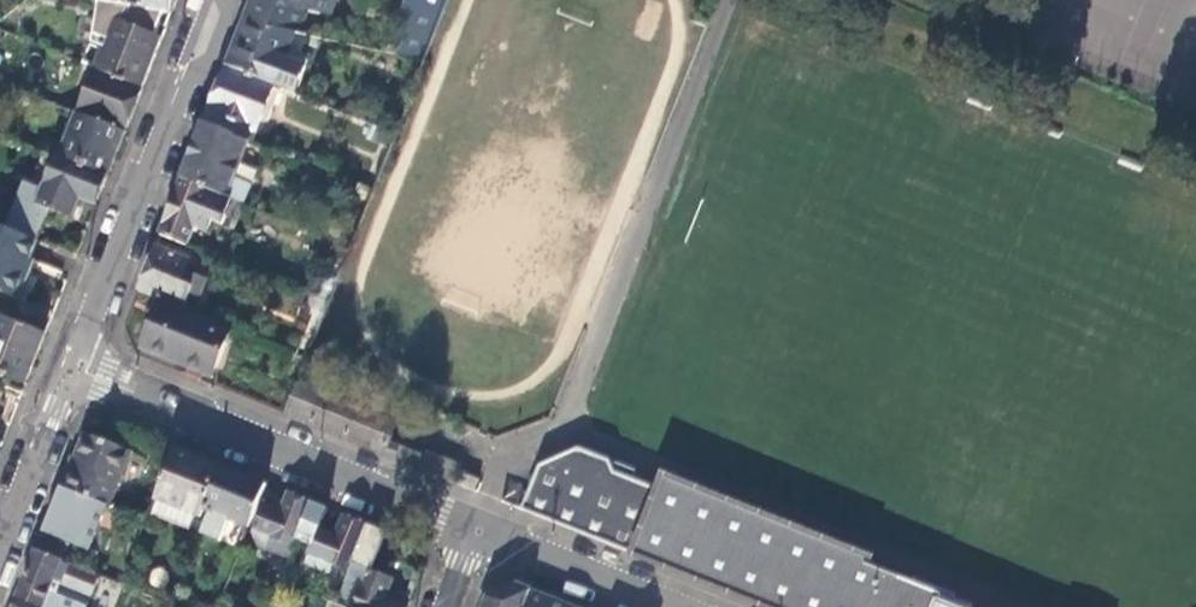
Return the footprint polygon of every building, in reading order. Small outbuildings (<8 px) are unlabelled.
[(94,0),(97,1),(163,12),(169,13),(174,0),(95,0),(94,0)] [(243,22),(296,33),(307,9),(333,13),(338,0),(252,0),(243,22)] [(446,0),(418,0),(396,55),(422,61),(446,0)] [(141,86),(159,38),(154,36),(163,12),(97,1),(91,33),(99,36),(95,46),(88,43),(81,61),(96,68),(141,86)] [(273,86),(303,98),(315,69),(295,61),(306,36),(296,33),(243,22),(225,67),(273,86)] [(273,86),(225,67),(204,122),(251,141),(273,86)] [(123,130),(141,86),(96,68),(78,112),(123,130)] [(73,110),(54,156),(56,156),(106,176),(123,130),(78,112),(73,110)] [(232,199),(243,204),(253,180),(235,173),(237,168),(254,175),(265,147),(251,141),(204,122),(181,178),(232,199)] [(95,204),(106,176),(56,156),(43,188),(34,185),(28,198),(72,215),(79,198),(95,204)] [(232,199),(181,178),(159,235),(186,246),(189,238),(195,240),(201,227),(205,228),(209,218),(222,224),(232,199)] [(3,227),(0,226),(0,290),(21,298),(30,274),(23,271),(29,258),(37,240),(3,227)] [(188,260),(154,247),(137,290),(160,300),(184,309),(189,293),(192,286),(197,288),(200,280),(190,276),(192,269),(186,267),(188,260)] [(35,260),(29,258),(23,271),(30,274),(35,260)] [(194,295),(197,288),(192,286),(189,293),(194,295)] [(184,309),(160,300),(141,347),(211,376),(230,328),(184,309)] [(44,332),(0,315),(0,373),(24,382),(44,332)] [(394,425),(295,385),(283,414),(452,481),(459,463),(438,454),(435,461),(388,442),(394,425)] [(129,452),(84,434),(70,470),(67,469),(60,487),(106,506),(106,508),(107,508),(129,452)] [(174,449),(150,516),(190,531),(196,516),(201,518),(220,467),(174,449)] [(936,603),(940,595),(865,565),(866,560),(662,479),(657,491),(614,474),(608,461),(578,451),(539,466),(521,508),(633,552),(770,606),(946,606),(936,603)] [(220,467),(201,518),(196,531),(240,548),(264,485),(220,467)] [(461,473),(457,483),(472,489),(476,478),(461,473)] [(106,506),(60,487),(43,532),(89,550),(106,508),(106,506)] [(310,503),(288,494),(280,512),(263,506),(246,549),(251,554),(257,559),(264,562),(268,565),(259,588),(274,594),(278,582),(289,556),(296,538),(310,503)] [(327,510),(310,503),(296,538),(313,544),(305,566),(329,576),(334,565),(348,570),(366,525),(343,516),(334,539),(317,532),(327,510)] [(348,570),(334,604),(343,606),(407,606),(385,597),(392,579),(359,567),(376,529),(366,525),(348,570)] [(63,561),(35,550),(16,599),(37,606),(44,606),(63,561)] [(301,560),(289,556),(278,582),(291,587),(301,560)] [(59,582),(59,584),(59,585),(89,596),(97,576),(68,563),(60,583),(59,582)] [(485,606),(525,606),(531,590),(516,585),(489,597),(485,606)] [(525,606),(552,606),(554,600),(531,590),(525,606)]
